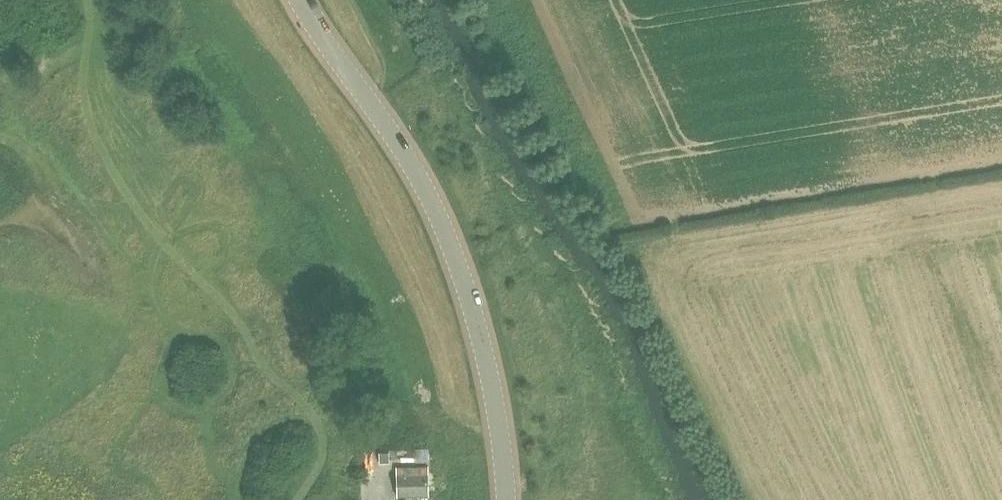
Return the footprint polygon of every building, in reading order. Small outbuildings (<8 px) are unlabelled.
[(379,454),(380,463),(389,463),(388,454),(379,454)] [(428,494),(428,473),(396,473),(396,495),(428,494)]
